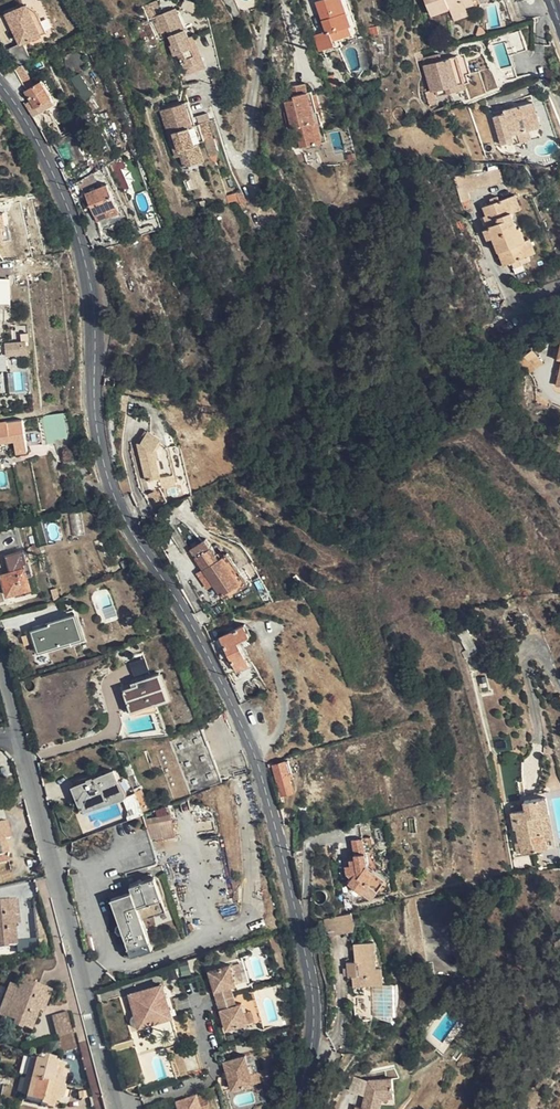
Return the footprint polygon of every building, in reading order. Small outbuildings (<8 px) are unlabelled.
[(348,21),(351,19),(345,0),(318,0),(326,25),(315,29),(320,45),(334,40),(332,34),(330,27),(348,21)] [(466,11),(465,9),(463,3),(469,0),(424,0),(430,17),(449,10),(451,17),(466,11)] [(473,0),(469,0),(463,3),(465,9),(475,5),(473,0)] [(169,29),(175,43),(179,54),(186,68),(200,63),(193,47),(195,46),(179,7),(153,18),(160,33),(169,29)] [(38,19),(35,13),(26,9),(20,12),(23,19),(29,16),(32,22),(38,19)] [(468,17),(466,11),(451,17),(454,23),(468,17)] [(32,22),(29,16),(23,19),(20,12),(6,20),(14,37),(18,36),(23,45),(45,34),(38,19),(32,22)] [(351,28),(348,21),(330,27),(332,34),(351,28)] [(23,45),(18,36),(14,37),(19,47),(23,45)] [(519,57),(512,37),(503,40),(498,42),(504,62),(519,57)] [(31,61),(23,45),(19,47),(5,54),(17,69),(31,61)] [(468,73),(462,54),(454,57),(458,68),(460,76),(468,73)] [(454,57),(439,61),(432,63),(430,58),(418,62),(429,93),(433,92),(436,98),(447,95),(445,88),(456,84),(451,70),(458,68),(454,57)] [(510,77),(505,64),(489,69),(494,82),(510,77)] [(460,76),(458,68),(451,70),(456,84),(445,88),(447,95),(464,89),(460,76)] [(81,76),(74,81),(85,98),(92,94),(81,76)] [(27,96),(39,114),(55,104),(41,82),(25,93),(27,96)] [(312,124),(321,122),(322,122),(316,96),(312,97),(311,93),(308,93),(305,85),(291,89),(294,101),(286,103),(288,113),(290,120),(286,121),(288,130),(296,128),(302,149),(326,142),(323,133),(315,135),(312,124)] [(27,96),(21,99),(34,118),(39,114),(27,96)] [(473,119),(487,115),(493,113),(489,112),(485,100),(468,106),(473,119)] [(188,101),(185,102),(193,126),(196,125),(188,101)] [(173,133),(193,126),(185,102),(160,110),(176,157),(180,156),(173,133)] [(535,102),(531,103),(534,115),(531,116),(535,129),(542,128),(535,102)] [(526,132),(530,131),(535,129),(531,116),(534,115),(531,103),(503,111),(505,115),(495,118),(493,113),(487,115),(496,147),(512,143),(514,146),(529,141),(526,132)] [(323,133),(321,122),(312,124),(315,135),(323,133)] [(193,126),(173,133),(180,156),(184,167),(204,161),(199,143),(207,140),(202,127),(201,123),(196,125),(193,126)] [(215,137),(211,125),(202,127),(207,140),(215,137)] [(457,177),(461,193),(506,183),(502,167),(457,177)] [(100,171),(78,181),(84,193),(105,183),(100,171)] [(107,185),(86,194),(95,215),(108,209),(110,214),(119,210),(107,185)] [(514,196),(510,198),(516,212),(520,210),(514,196)] [(504,266),(533,254),(527,240),(522,227),(518,228),(512,213),(516,212),(510,198),(499,202),(501,206),(495,208),(494,204),(483,208),(486,217),(484,218),(489,230),(493,240),(504,266)] [(488,241),(493,240),(489,230),(483,232),(488,241)] [(531,239),(527,240),(533,254),(537,253),(531,239)] [(13,301),(12,276),(0,276),(0,302),(13,301)] [(29,340),(7,341),(8,355),(29,353),(29,340)] [(543,350),(529,359),(539,375),(553,366),(543,350)] [(9,368),(8,354),(0,355),(0,369),(9,368)] [(106,380),(104,388),(115,389),(115,381),(106,380)] [(68,437),(64,413),(43,416),(47,445),(55,444),(55,439),(68,437)] [(28,440),(41,438),(38,419),(25,421),(28,440)] [(8,422),(0,423),(0,443),(15,441),(14,435),(13,430),(9,430),(8,422)] [(149,492),(176,486),(167,449),(159,444),(161,440),(149,432),(141,445),(138,446),(149,492)] [(25,433),(14,435),(15,441),(17,451),(17,453),(28,452),(25,433)] [(191,551),(204,571),(214,584),(225,601),(248,585),(227,556),(220,560),(212,548),(211,549),(206,541),(191,551)] [(28,563),(24,551),(8,556),(12,573),(2,575),(8,596),(31,589),(28,578),(25,569),(31,568),(29,563),(28,563)] [(208,588),(214,584),(204,571),(199,574),(208,588)] [(46,650),(71,642),(71,638),(82,635),(75,615),(50,623),(51,626),(34,631),(38,645),(44,643),(46,650)] [(239,643),(242,641),(251,637),(245,626),(211,644),(227,676),(249,664),(245,655),(239,643)] [(248,654),(242,641),(239,643),(245,655),(248,654)] [(126,691),(133,712),(169,699),(160,675),(133,684),(134,688),(126,691)] [(185,793),(222,780),(204,729),(162,743),(167,756),(176,753),(185,778),(181,779),(185,793)] [(293,778),(288,761),(274,765),(282,795),(293,792),(289,779),(293,778)] [(125,766),(129,776),(134,774),(130,765),(125,766)] [(114,771),(74,787),(83,811),(124,794),(114,771)] [(514,813),(516,827),(519,827),(524,855),(550,850),(548,841),(557,839),(549,796),(525,801),(527,811),(514,813)] [(165,816),(142,823),(148,843),(170,836),(165,816)] [(360,824),(363,839),(371,837),(369,822),(360,824)] [(6,855),(4,850),(2,841),(9,840),(5,823),(0,824),(0,856),(6,855)] [(367,866),(365,857),(363,839),(352,841),(355,860),(349,861),(350,867),(345,867),(346,874),(353,879),(349,884),(362,893),(368,884),(379,890),(386,879),(367,866)] [(133,892),(112,900),(132,955),(152,948),(143,920),(166,913),(154,879),(131,886),(133,892)] [(0,902),(0,950),(5,949),(5,947),(15,946),(12,925),(17,925),(15,901),(0,902)] [(328,935),(357,932),(355,914),(326,917),(328,935)] [(355,997),(364,996),(364,987),(383,985),(382,969),(377,970),(374,944),(354,945),(356,962),(347,963),(348,977),(353,977),(353,987),(355,987),(355,997)] [(231,966),(210,973),(218,1002),(234,997),(234,996),(230,998),(227,989),(231,988),(237,986),(231,966)] [(30,1031),(38,1011),(46,989),(29,982),(30,980),(19,976),(15,987),(3,1018),(11,1021),(10,1026),(20,1030),(21,1027),(30,1031)] [(456,980),(458,988),(465,987),(463,978),(456,980)] [(3,1018),(15,987),(7,983),(0,1003),(0,1018),(2,1019),(3,1018)] [(170,1016),(162,986),(131,995),(137,1015),(134,1017),(133,1019),(133,1022),(134,1024),(137,1026),(142,1026),(170,1016)] [(51,991),(46,989),(38,1011),(43,1013),(44,1007),(51,991)] [(234,997),(218,1002),(227,1031),(248,1025),(245,1014),(242,1005),(237,1007),(233,1008),(230,999),(234,998),(234,997)] [(55,1016),(59,1029),(74,1025),(71,1012),(55,1016)] [(252,1013),(245,1014),(248,1025),(255,1023),(252,1013)] [(59,1029),(61,1038),(76,1034),(74,1025),(59,1029)] [(38,1064),(35,1080),(66,1087),(68,1078),(63,1077),(66,1064),(58,1062),(55,1061),(55,1058),(48,1056),(46,1061),(45,1066),(38,1064)] [(245,1058),(236,1060),(238,1070),(247,1067),(245,1058)] [(236,1060),(223,1064),(231,1092),(253,1086),(250,1076),(247,1067),(238,1070),(236,1060)] [(28,1078),(35,1080),(38,1064),(33,1063),(28,1078)] [(257,1074),(250,1076),(253,1086),(259,1084),(257,1074)] [(69,1088),(66,1087),(35,1080),(29,1099),(44,1103),(43,1105),(56,1108),(57,1103),(62,1104),(64,1097),(67,1098),(69,1088)] [(367,1103),(371,1103),(370,1108),(378,1108),(378,1104),(385,1102),(397,1099),(393,1081),(369,1088),(367,1103)]
